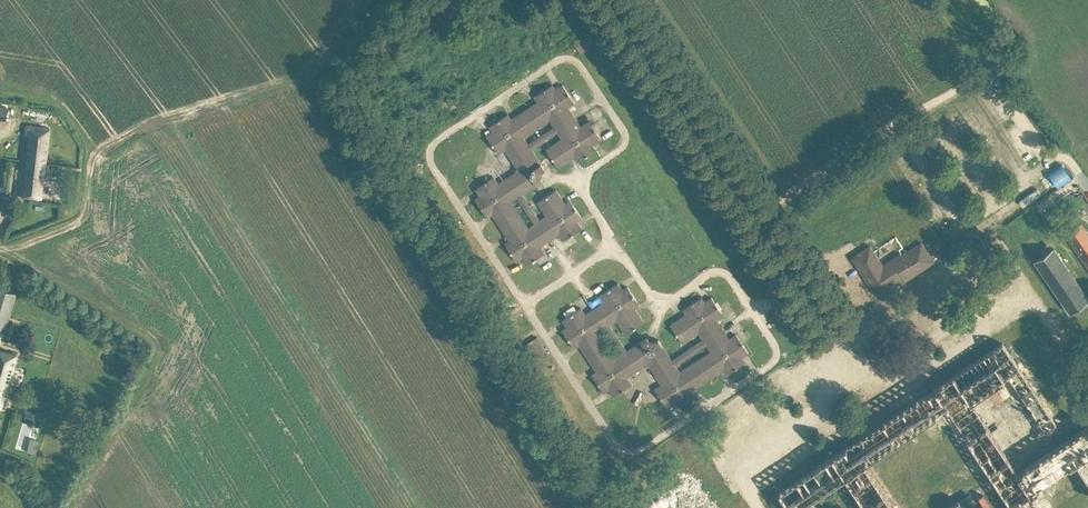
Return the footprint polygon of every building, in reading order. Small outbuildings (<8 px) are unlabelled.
[(574,42),(581,53),(599,41),(592,31),(574,42)] [(601,139),(589,120),(581,126),(568,107),(575,103),(563,84),(556,89),(553,84),(534,96),(537,101),(511,118),(508,113),(490,126),(493,131),(486,135),(498,153),(505,149),(514,163),(517,166),(516,171),(510,175),(498,183),(494,176),(475,188),(480,195),(475,198),(487,217),(492,214),(510,240),(505,243),(517,261),(522,258),(526,265),(545,253),(540,246),(559,233),(563,240),(582,228),(577,221),(582,218),(570,199),(565,203),(556,189),(546,196),(538,201),(547,215),(540,220),(522,194),(543,180),(541,177),(542,171),(545,169),(531,148),(558,131),(562,138),(546,149),(553,159),(558,167),(574,157),(578,161),(596,149),(593,144),(601,139)] [(14,194),(40,198),(51,128),(29,125),(19,185),(16,184),(14,194)] [(1087,267),(1087,232),(1081,222),(1065,233),(1087,267)] [(937,241),(931,245),(938,256),(944,252),(937,241)] [(885,268),(870,245),(851,257),(877,295),(903,277),(905,280),(934,261),(921,242),(901,255),(902,256),(885,268)] [(1069,312),(1087,299),(1087,298),(1054,248),(1034,261),(1069,312)] [(752,269),(759,279),(777,267),(770,257),(752,269)] [(478,271),(490,289),(501,282),(489,264),(478,271)] [(625,333),(633,328),(644,321),(635,307),(640,304),(628,286),(623,289),(618,282),(600,295),(604,301),(585,314),(581,307),(563,319),(567,326),(562,329),(574,348),(579,344),(597,371),(592,374),(604,392),(609,389),(613,396),(632,384),(627,377),(645,365),(650,366),(661,384),(654,388),(667,407),(674,402),(677,407),(695,395),(692,390),(723,369),(727,374),(745,362),(742,357),(748,352),(736,334),(729,338),(717,320),(724,315),(712,297),(705,301),(701,296),(683,309),(686,314),(670,324),(671,326),(682,342),(682,343),(699,332),(703,339),(672,360),(658,339),(655,341),(649,340),(647,337),(627,351),(609,324),(616,320),(625,333)] [(4,331),(15,293),(0,289),(0,330),(4,331)] [(527,343),(539,361),(549,354),(537,336),(527,343)] [(831,456),(819,464),(819,465),(779,491),(790,507),(818,507),(812,498),(844,476),(866,507),(895,507),(865,464),(946,410),(992,479),(960,500),(948,507),(977,507),(973,502),(998,485),(1013,507),(1051,507),(1052,507),(1039,487),(1077,462),(1087,478),(1087,426),(1018,473),(974,407),(990,397),(996,406),(1010,397),(1037,436),(1056,423),(1002,342),(991,350),(953,375),(933,388),(934,389),(909,405),(908,405),(876,427),(851,444),(851,443),(831,456)] [(0,408),(16,354),(0,349),(0,408)] [(1045,357),(1051,366),(1062,359),(1056,350),(1045,357)]
